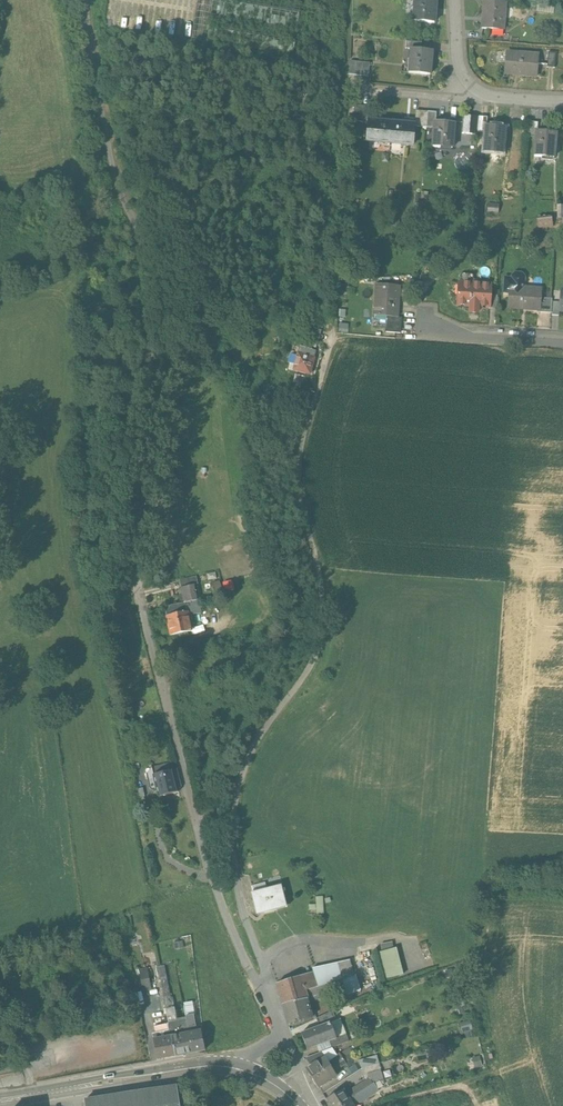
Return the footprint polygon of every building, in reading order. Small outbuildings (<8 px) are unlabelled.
[(414,8),(415,9),(414,22),(434,23),(435,15),(436,16),(437,7),(435,7),(436,0),(415,0),(414,8)] [(490,1),(484,0),(483,12),(484,12),(483,28),(481,28),(481,29),(493,30),(493,29),(502,29),(502,31),(503,31),(504,16),(503,16),(504,3),(505,3),(505,2),(490,1)] [(421,42),(406,41),(406,49),(411,50),(421,50),(421,42)] [(421,50),(411,50),(410,60),(411,60),(410,73),(430,74),(431,65),(433,65),(433,59),(431,58),(432,52),(421,50)] [(527,55),(515,55),(515,53),(507,52),(505,74),(516,75),(516,73),(524,74),(524,75),(537,76),(538,63),(537,63),(537,56),(538,56),(539,54),(527,54),(527,55)] [(555,53),(547,53),(546,67),(554,68),(555,53)] [(370,64),(350,62),(349,75),(369,77),(370,64)] [(369,107),(355,106),(354,121),(368,122),(368,120),(369,107)] [(436,112),(428,111),(427,127),(435,127),(435,121),(436,121),(436,112)] [(487,118),(479,117),(478,132),(486,133),(486,126),(487,126),(487,118)] [(391,122),(368,120),(368,122),(367,131),(368,131),(368,139),(367,139),(367,141),(390,143),(391,122)] [(436,121),(435,121),(435,127),(433,147),(441,147),(452,148),(453,148),(455,123),(436,121)] [(539,122),(530,121),(528,136),(537,136),(537,131),(538,131),(539,122)] [(415,124),(391,122),(390,143),(414,145),(414,143),(413,143),(414,135),(415,135),(415,124)] [(487,126),(486,126),(486,133),(484,152),(491,152),(492,151),(503,152),(503,153),(504,153),(506,128),(487,126)] [(538,131),(537,131),(537,136),(535,156),(543,157),(543,156),(554,157),(555,157),(557,132),(538,131)] [(491,202),(490,210),(500,211),(500,202),(491,202)] [(524,277),(522,275),(515,274),(512,277),(512,279),(505,279),(504,293),(511,293),(511,300),(509,299),(509,308),(522,309),(522,307),(539,308),(539,310),(541,290),(524,288),(524,277)] [(490,286),(460,284),(460,285),(461,285),(461,296),(459,296),(458,305),(471,306),(472,304),(488,305),(488,307),(489,307),(489,296),(490,286)] [(398,288),(378,287),(377,305),(376,305),(375,319),(376,319),(376,317),(388,318),(388,319),(397,319),(398,306),(396,306),(397,289),(398,289),(398,288)] [(497,296),(489,296),(489,307),(489,309),(496,310),(497,296)] [(552,300),(542,299),(541,313),(551,313),(552,304),(552,300)] [(560,304),(552,304),(551,313),(551,317),(559,317),(559,313),(560,304)] [(397,319),(388,319),(387,334),(401,335),(403,320),(397,319)] [(317,352),(300,347),(298,356),(295,365),(294,371),(310,376),(317,352)] [(298,356),(291,354),(289,363),(295,365),(298,356)] [(187,613),(188,617),(190,616),(189,608),(197,607),(193,586),(180,588),(185,613),(187,613)] [(166,616),(171,636),(180,634),(180,638),(188,636),(187,632),(191,631),(188,617),(187,613),(185,613),(166,616)] [(152,768),(154,775),(173,770),(171,763),(152,768)] [(173,770),(154,775),(159,796),(178,792),(177,788),(181,787),(178,774),(174,775),(173,770)] [(253,894),(267,891),(265,884),(251,887),(253,894)] [(253,894),(258,914),(286,906),(281,887),(267,891),(253,894)] [(325,896),(318,897),(319,914),(326,913),(325,896)] [(383,944),(384,950),(395,948),(394,942),(383,944)] [(390,979),(408,973),(400,947),(382,953),(390,979)] [(349,961),(314,970),(315,973),(319,986),(342,980),(355,977),(349,961)] [(169,1026),(176,1025),(165,966),(158,968),(169,1026)] [(305,990),(319,986),(315,973),(312,974),(309,967),(305,968),(307,975),(301,977),(305,990)] [(148,970),(140,971),(144,991),(152,989),(148,970)] [(277,984),(283,1006),(298,1002),(307,999),(308,999),(305,990),(301,977),(277,984)] [(361,992),(355,977),(342,980),(348,997),(361,992)] [(283,1006),(288,1025),(312,1018),(307,999),(298,1002),(283,1006)] [(333,1011),(316,1019),(319,1026),(330,1022),(330,1023),(336,1020),(333,1011)] [(186,1023),(188,1033),(192,1052),(204,1050),(200,1031),(196,1031),(193,1014),(185,1016),(186,1023)] [(473,1020),(461,1023),(464,1033),(475,1030),(473,1020)] [(301,1033),(307,1050),(329,1042),(336,1039),(336,1038),(330,1023),(330,1022),(319,1026),(301,1033)] [(171,1036),(188,1033),(186,1023),(176,1025),(169,1026),(171,1036)] [(175,1056),(192,1052),(188,1033),(171,1036),(175,1056)] [(336,1039),(329,1042),(332,1048),(348,1041),(346,1034),(336,1038),(336,1039)] [(158,1059),(175,1056),(171,1036),(154,1040),(158,1059)] [(340,1054),(328,1062),(331,1067),(343,1059),(340,1054)] [(325,1058),(306,1070),(312,1079),(331,1067),(328,1062),(325,1058)] [(331,1067),(334,1072),(346,1064),(343,1059),(331,1067)] [(334,1072),(331,1067),(312,1079),(317,1088),(337,1076),(334,1072)] [(85,1100),(86,1105),(180,1105),(177,1086),(152,1090),(152,1089),(147,1089),(147,1091),(142,1092),(142,1090),(137,1091),(137,1092),(132,1093),(132,1092),(127,1092),(127,1094),(85,1100)] [(346,1093),(349,1099),(361,1091),(360,1089),(358,1086),(346,1093)] [(326,1099),(328,1103),(327,1104),(328,1105),(338,1105),(349,1099),(346,1093),(343,1089),(334,1095),(334,1094),(326,1099)] [(361,1091),(349,1099),(353,1104),(365,1096),(363,1094),(361,1091)]
